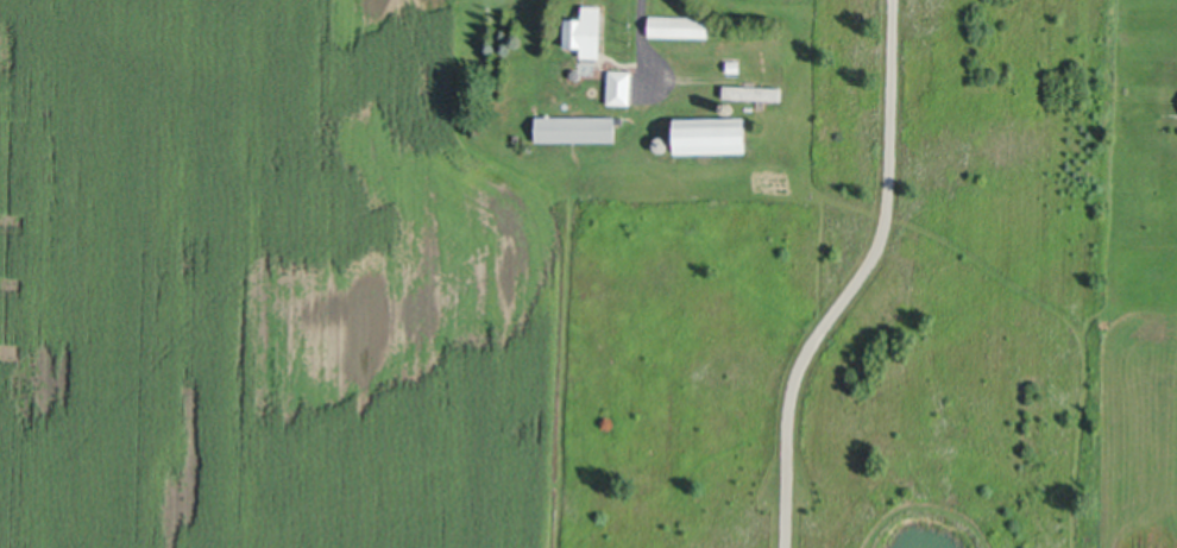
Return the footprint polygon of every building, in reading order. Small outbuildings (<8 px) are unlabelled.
[(603,4),(602,56),(583,56),(583,45),(566,44),(567,15),(584,15),(584,4),(603,4)] [(710,23),(710,34),(650,33),(650,14),(700,15),(710,23)] [(741,68),(730,68),(730,59),(741,59),(741,68)] [(634,69),(632,101),(609,100),(611,68),(634,69)] [(578,69),(579,69),(580,70),(581,71),(583,73),(583,74),(583,75),(583,76),(581,77),(580,78),(579,80),(578,80),(577,80),(575,80),(574,78),(573,77),(572,76),(572,75),(572,74),(572,73),(573,71),(574,70),(575,69),(577,69),(578,69)] [(782,87),(782,99),(725,96),(725,84),(782,87)] [(729,100),(730,100),(731,100),(732,101),(734,102),(735,103),(735,105),(735,106),(735,107),(735,108),(735,109),(734,111),(732,112),(731,112),(730,113),(729,113),(728,113),(726,112),(725,112),(724,111),(723,109),(723,108),(723,107),(723,106),(723,105),(723,103),(724,102),(725,101),(726,100),(728,100),(729,100)] [(617,114),(617,115),(625,115),(625,121),(617,121),(617,138),(537,138),(537,114),(617,114)] [(747,149),(676,150),(675,116),(745,115),(747,149)] [(662,134),(663,134),(665,134),(666,136),(667,136),(668,137),(669,138),(669,139),(671,139),(671,140),(671,141),(671,143),(671,144),(671,145),(671,146),(669,146),(669,147),(668,149),(667,150),(666,150),(665,151),(663,151),(662,151),(661,151),(660,151),(660,150),(659,150),(657,149),(656,147),(656,146),(655,146),(655,145),(655,144),(655,143),(655,141),(655,140),(655,139),(656,139),(656,138),(657,137),(659,136),(660,136),(661,134),(662,134)]
